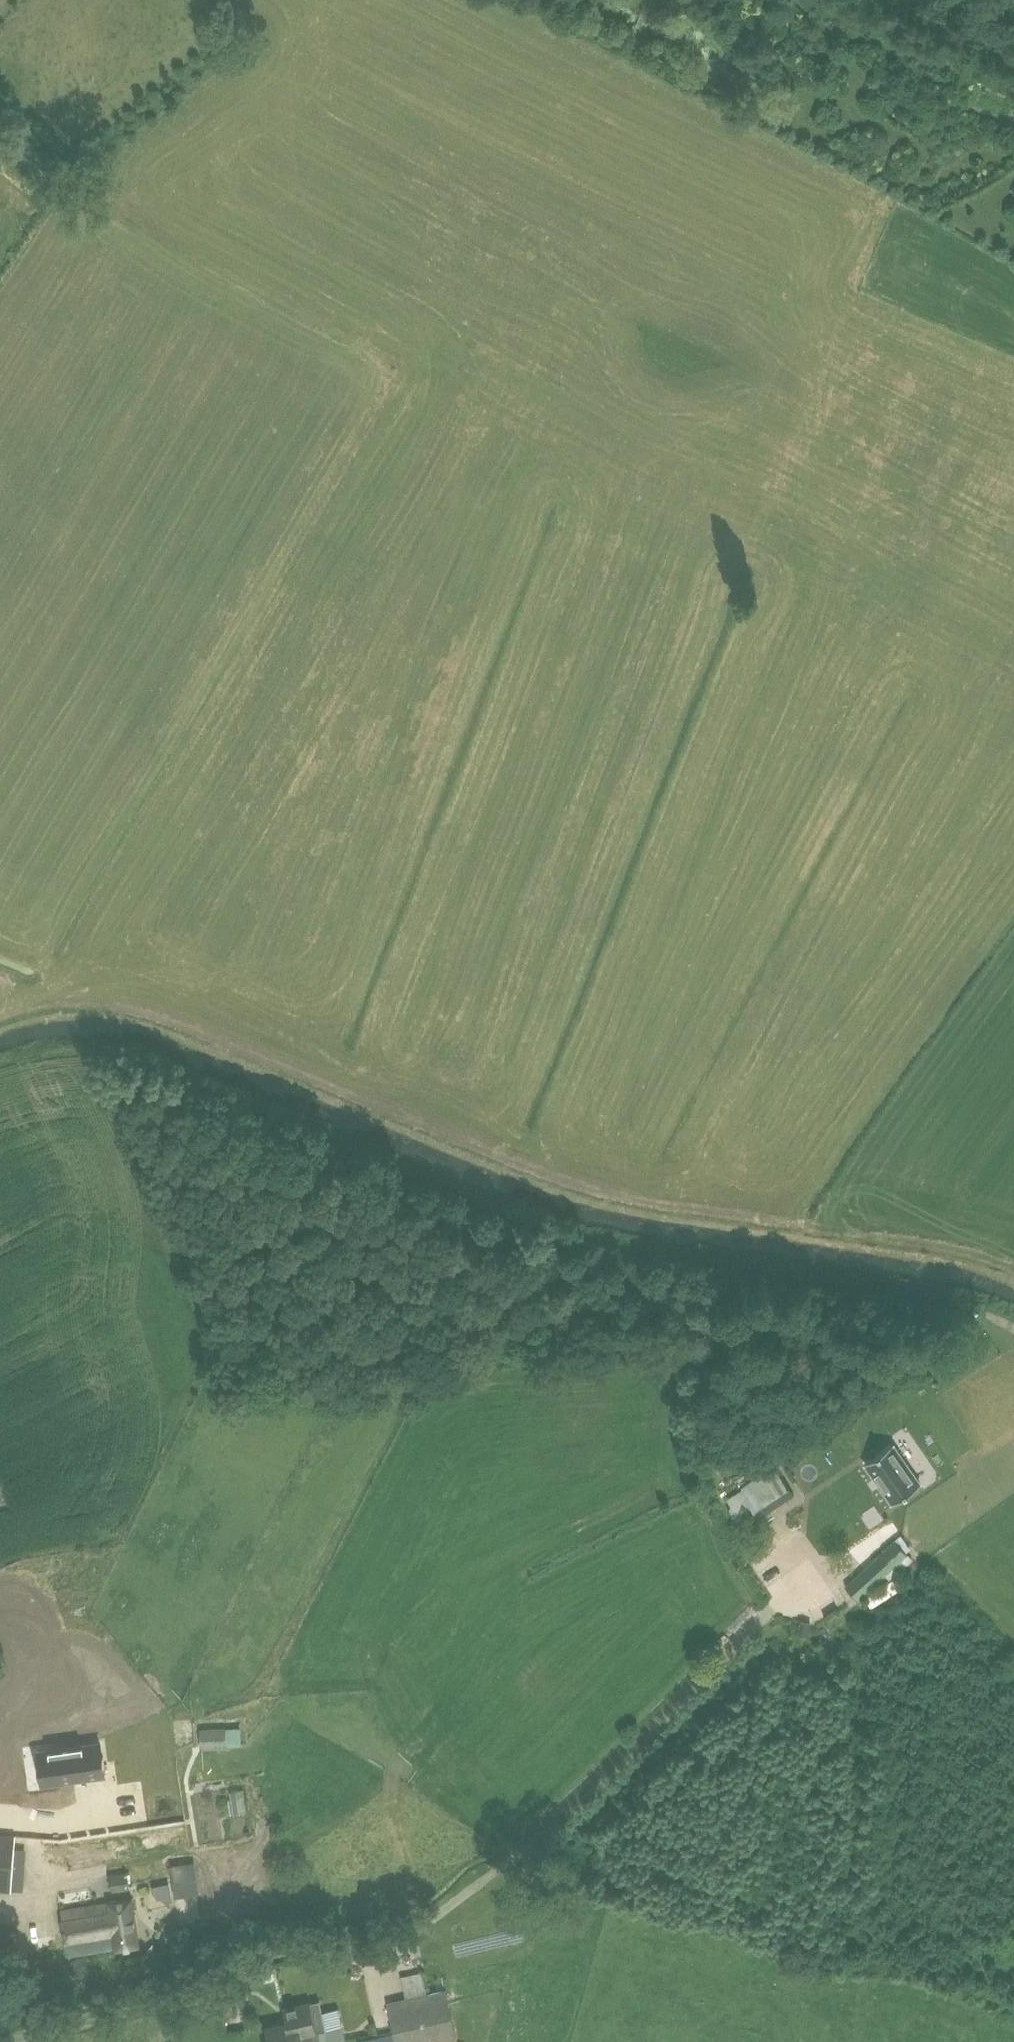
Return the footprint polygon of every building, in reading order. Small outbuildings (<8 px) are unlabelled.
[(884,1451),(868,1461),(893,1503),(922,1486),(896,1443),(902,1423),(884,1418),(878,1441),(884,1451)] [(769,1477),(766,1474),(764,1471),(744,1485),(748,1489),(742,1492),(737,1481),(725,1488),(730,1496),(725,1499),(736,1523),(753,1513),(757,1519),(792,1496),(776,1472),(769,1477)] [(856,1601),(887,1574),(891,1579),(912,1559),(895,1542),(871,1560),(842,1586),(856,1601)] [(870,1608),(898,1589),(891,1579),(863,1597),(870,1608)] [(225,1727),(200,1727),(201,1746),(226,1746),(225,1727)] [(77,1778),(83,1777),(83,1778),(84,1777),(105,1774),(104,1767),(105,1767),(104,1756),(102,1756),(101,1742),(96,1743),(50,1749),(38,1751),(37,1751),(37,1753),(39,1764),(40,1770),(41,1781),(42,1783),(43,1783),(54,1781),(76,1778),(77,1778)] [(94,1803),(92,1782),(0,1792),(0,1812),(94,1803)] [(15,1835),(0,1834),(0,1890),(10,1891),(15,1835)] [(233,1856),(220,1857),(173,1863),(178,1896),(205,1892),(205,1898),(221,1896),(220,1890),(237,1888),(233,1856)] [(110,1873),(111,1889),(130,1887),(129,1881),(135,1880),(133,1868),(110,1873)] [(60,1907),(67,1954),(138,1943),(131,1897),(60,1907)] [(5,1958),(8,1925),(0,1924),(0,1957),(5,1958)] [(427,1993),(422,1971),(401,1976),(406,1997),(386,2002),(395,2041),(457,2041),(445,1989),(427,1993)] [(326,2041),(317,2000),(283,2007),(286,2021),(265,2025),(268,2041),(323,2041),(326,2041)]
